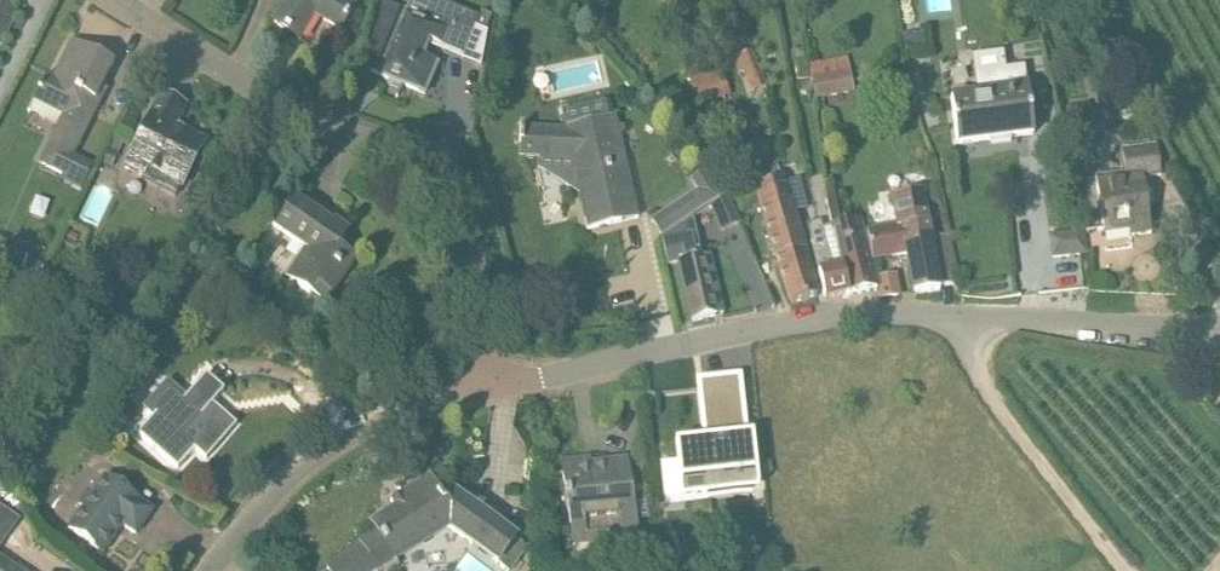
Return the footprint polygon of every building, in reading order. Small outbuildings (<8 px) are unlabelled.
[(361,0),(289,0),(275,23),(298,38),(314,13),(342,31),(361,0)] [(479,18),(436,0),(434,0),(425,20),(405,12),(387,56),(409,65),(402,84),(425,94),(438,63),(425,57),(431,42),(463,55),(475,26),(479,18)] [(366,54),(381,61),(402,11),(384,3),(376,22),(379,23),(366,54)] [(0,43),(15,13),(0,5),(0,43)] [(479,18),(475,26),(485,31),(492,16),(481,12),(479,18)] [(102,87),(114,63),(73,42),(54,78),(47,75),(29,112),(58,126),(39,164),(82,187),(92,168),(74,158),(108,90),(102,87)] [(755,47),(735,55),(750,92),(770,84),(755,47)] [(715,64),(712,57),(685,67),(699,107),(731,97),(719,63),(715,64)] [(971,72),(974,93),(951,97),(958,148),(1034,137),(1033,127),(1038,126),(1035,98),(1029,99),(1028,86),(1025,65),(971,72)] [(856,93),(851,73),(814,79),(818,100),(856,93)] [(182,190),(207,144),(173,128),(185,106),(163,95),(125,169),(143,178),(146,172),(182,190)] [(614,135),(611,118),(562,129),(519,129),(519,144),(521,144),(521,158),(540,158),(541,154),(571,156),(576,155),(588,201),(582,203),(588,229),(639,218),(620,133),(614,135)] [(112,169),(123,145),(113,140),(102,164),(112,169)] [(1152,233),(1143,180),(1162,177),(1157,145),(1122,150),(1125,172),(1096,177),(1103,230),(1128,227),(1130,237),(1152,233)] [(778,162),(752,170),(758,188),(783,180),(778,162)] [(704,187),(699,190),(708,205),(723,195),(707,171),(697,177),(704,187)] [(785,180),(783,180),(758,188),(755,189),(776,259),(792,304),(817,295),(792,212),(787,194),(782,183),(786,182),(785,180)] [(871,230),(877,260),(908,255),(915,294),(940,291),(940,286),(957,284),(948,235),(943,236),(940,218),(929,219),(923,189),(895,194),(898,212),(895,213),(897,226),(871,230)] [(803,190),(787,194),(792,212),(807,209),(803,190)] [(332,296),(356,261),(330,243),(339,229),(293,198),(273,227),(310,252),(290,281),(310,295),(317,285),(332,296)] [(722,228),(738,221),(728,199),(712,206),(722,228)] [(877,287),(860,220),(831,227),(824,230),(826,238),(830,237),(841,279),(850,278),(854,293),(877,287)] [(824,230),(821,222),(809,225),(813,243),(812,243),(813,248),(826,298),(849,292),(850,294),(854,293),(850,278),(841,279),(830,237),(826,238),(824,230)] [(716,317),(701,257),(703,256),(693,223),(668,235),(661,237),(669,266),(678,264),(692,323),(716,317)] [(1054,258),(1087,253),(1084,231),(1051,236),(1054,258)] [(11,247),(0,241),(0,267),(11,247)] [(206,459),(235,425),(212,404),(223,391),(207,376),(184,401),(200,415),(181,437),(206,459)] [(761,491),(755,395),(726,395),(729,448),(684,450),(687,491),(761,491)] [(574,551),(639,541),(628,462),(591,467),(591,470),(563,474),(574,551)] [(152,511),(104,477),(92,495),(88,492),(79,506),(83,509),(68,529),(103,553),(122,525),(135,534),(152,511)] [(430,477),(402,492),(406,500),(370,519),(376,530),(358,540),(375,570),(378,570),(385,567),(387,570),(389,570),(398,565),(397,562),(450,530),(498,567),(499,566),(506,570),(510,570),(521,556),(511,549),(518,540),(450,489),(440,495),(430,477)] [(20,521),(0,507),(0,549),(20,521)] [(0,558),(0,570),(19,570),(0,558)]
